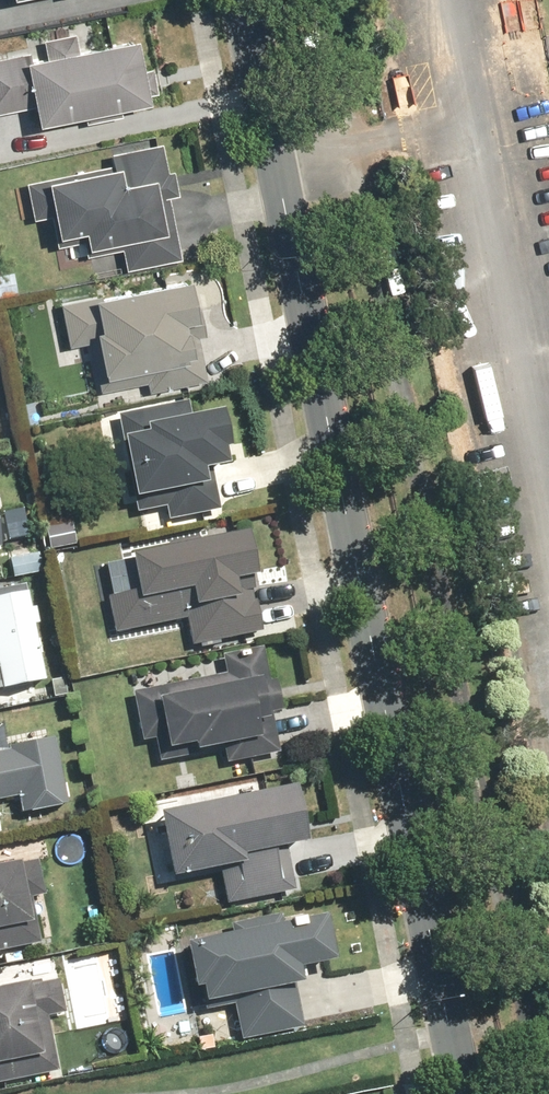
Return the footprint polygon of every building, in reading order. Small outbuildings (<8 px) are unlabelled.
[(28,112),(31,129),(144,106),(130,41),(32,60),(30,53),(0,59),(0,118),(28,112)] [(122,253),(125,269),(176,259),(154,145),(106,154),(109,169),(39,183),(52,243),(80,238),(85,261),(122,253)] [(144,386),(146,396),(205,385),(184,281),(64,305),(83,398),(144,386)] [(209,466),(222,463),(219,450),(224,450),(217,412),(191,417),(188,402),(118,416),(119,421),(102,424),(119,508),(135,505),(139,522),(217,506),(209,466)] [(214,538),(211,527),(119,546),(123,562),(94,568),(108,635),(185,620),(191,647),(260,633),(240,533),(214,538)] [(48,676),(28,581),(0,587),(0,687),(48,676)] [(197,677),(195,666),(151,675),(154,685),(131,691),(134,709),(151,705),(161,750),(189,745),(190,751),(221,745),(225,763),(277,753),(269,711),(280,708),(274,681),(263,683),(257,649),(243,652),(246,661),(223,666),(225,672),(197,677)] [(14,797),(18,817),(66,807),(51,737),(0,748),(0,800),(14,797)] [(282,847),(303,842),(290,779),(164,805),(179,877),(217,869),(224,905),(291,891),(282,847)] [(25,893),(42,889),(34,859),(11,864),(0,867),(0,946),(36,937),(25,893)] [(189,987),(195,986),(198,1002),(232,995),(240,1039),(300,1027),(291,982),(295,981),(292,966),(326,959),(317,917),(274,926),(272,917),(232,925),(233,935),(181,945),(189,987)] [(0,990),(0,1083),(56,1071),(44,1017),(63,1012),(55,978),(0,990)]
